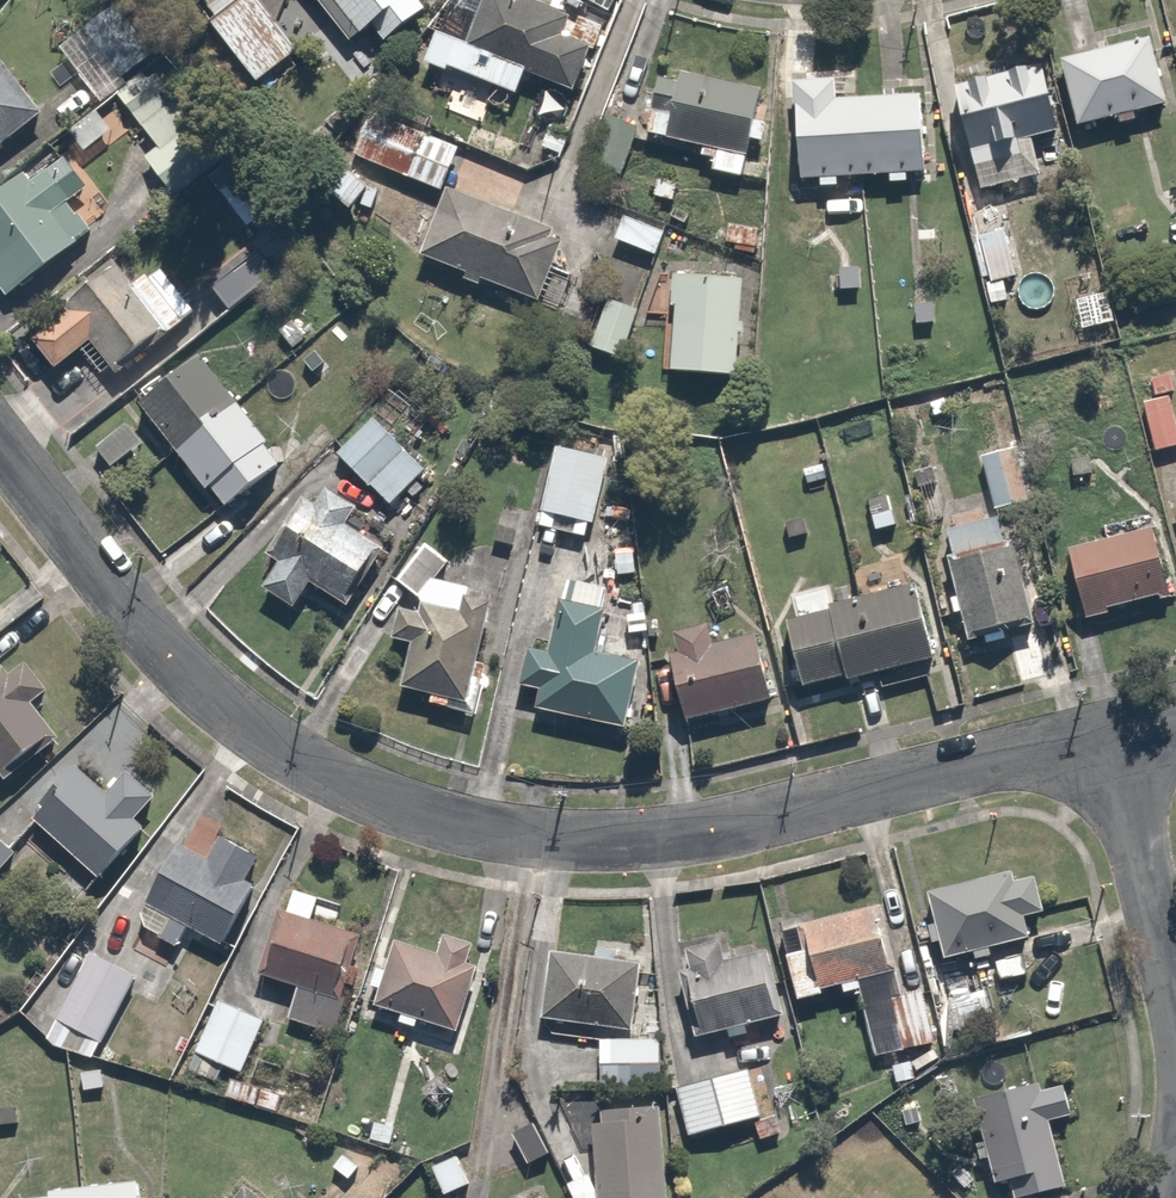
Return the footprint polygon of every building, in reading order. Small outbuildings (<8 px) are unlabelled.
[(257,86),(298,54),(256,0),(189,0),(257,86)] [(345,48),(377,23),(396,47),(428,21),(411,0),(308,0),(345,48)] [(520,0),(482,0),(464,45),(530,71),(580,90),(594,55),(580,50),(589,27),(520,0)] [(108,9),(54,50),(98,108),(152,67),(108,9)] [(518,101),(530,71),(464,45),(438,35),(424,71),(446,79),(448,74),(518,101)] [(1151,40),(1060,62),(1077,131),(1167,109),(1151,40)] [(1060,62),(935,93),(966,221),(1034,204),(1021,150),(1078,136),(1077,131),(1060,62)] [(2,64),(0,65),(0,146),(41,116),(2,64)] [(682,84),(661,80),(649,141),(702,152),(698,176),(747,186),(766,89),(684,73),(682,84)] [(843,80),(791,84),(798,190),(928,182),(922,95),(845,100),(843,80)] [(371,111),(351,155),(332,198),(380,219),(399,176),(441,195),(461,151),(371,111)] [(109,137),(92,115),(64,137),(81,159),(109,137)] [(641,131),(607,116),(573,193),(607,208),(641,131)] [(561,131),(529,117),(519,142),(551,155),(561,131)] [(35,271),(44,283),(91,247),(38,176),(0,205),(0,298),(35,271)] [(682,182),(657,176),(651,202),(676,208),(682,182)] [(482,286),(539,309),(568,238),(447,189),(418,260),(465,279),(463,284),(480,291),(482,286)] [(668,233),(632,216),(617,246),(654,264),(668,233)] [(760,228),(727,223),(720,265),(754,270),(760,228)] [(277,267),(265,249),(208,289),(223,311),(230,306),(244,325),(264,311),(247,288),(277,267)] [(161,269),(136,285),(122,264),(52,310),(61,324),(29,345),(49,375),(94,346),(108,367),(115,377),(197,323),(161,269)] [(863,268),(838,267),(837,295),(862,297),(863,268)] [(748,276),(665,272),(663,312),(680,313),(677,382),(743,385),(748,276)] [(642,311),(608,300),(591,356),(624,367),(642,311)] [(948,303),(911,304),(912,331),(949,330),(948,303)] [(364,351),(345,329),(305,363),(325,385),(364,351)] [(203,361),(143,410),(226,511),(286,462),(203,361)] [(374,422),(338,461),(392,512),(428,472),(374,422)] [(1146,431),(1153,459),(1175,453),(1175,423),(1146,431)] [(148,447),(129,425),(97,453),(116,475),(148,447)] [(1017,438),(977,450),(996,516),(1036,504),(1017,438)] [(618,460),(554,445),(533,531),(596,547),(618,460)] [(322,509),(306,497),(265,555),(279,565),(264,587),(294,608),(311,583),(351,610),(384,563),(343,535),(359,512),(332,494),(322,509)] [(1154,526),(1065,548),(1083,622),(1172,600),(1154,526)] [(1008,529),(948,548),(979,647),(1039,628),(1008,529)] [(449,561),(426,545),(398,585),(421,601),(449,561)] [(615,598),(568,585),(549,653),(523,646),(512,688),(535,695),(529,719),(628,746),(649,669),(599,656),(615,598)] [(919,589),(787,628),(807,695),(939,655),(919,589)] [(397,606),(385,644),(412,652),(398,696),(463,716),(498,607),(466,597),(461,613),(425,602),(421,614),(397,606)] [(683,658),(673,660),(688,728),(778,708),(762,640),(720,649),(716,629),(679,637),(683,658)] [(0,774),(58,733),(35,700),(56,685),(37,659),(0,685),(0,774)] [(129,777),(110,795),(81,765),(32,812),(101,884),(150,837),(137,823),(156,805),(129,777)] [(213,873),(174,852),(134,929),(175,950),(188,925),(230,947),(275,860),(232,838),(213,873)] [(0,839),(0,873),(17,857),(0,839)] [(946,943),(949,959),(1038,939),(1032,915),(1049,911),(1043,883),(1020,888),(1017,876),(935,895),(942,925),(928,928),(933,946),(946,943)] [(326,900),(296,889),(262,977),(303,993),(293,1017),(344,1037),(382,939),(320,915),(326,900)] [(886,905),(805,926),(822,990),(903,970),(886,905)] [(424,1021),(464,1032),(487,944),(451,935),(447,953),(400,941),(392,972),(379,968),(374,989),(387,993),(382,1011),(403,1016),(400,1028),(420,1033),(424,1021)] [(694,969),(680,972),(695,1041),(787,1021),(773,956),(729,965),(723,935),(688,943),(694,969)] [(152,976),(102,948),(49,1040),(86,1061),(129,986),(142,993),(152,976)] [(648,961),(555,951),(547,1025),(640,1035),(648,961)] [(888,1058),(894,1086),(921,1080),(914,1051),(942,1045),(929,987),(856,1004),(870,1062),(888,1058)] [(276,1015),(227,991),(190,1068),(240,1091),(276,1015)] [(668,1041),(606,1037),(603,1092),(664,1096),(668,1041)] [(750,1068),(678,1089),(693,1140),(764,1119),(750,1068)] [(965,1106),(982,1193),(1013,1187),(1015,1197),(1051,1197),(1064,1196),(1050,1124),(1077,1119),(1071,1086),(965,1106)] [(597,1168),(568,1183),(576,1197),(674,1197),(673,1120),(597,1122),(597,1168)] [(434,1169),(447,1197),(457,1197),(474,1191),(459,1158),(434,1169)] [(58,1197),(152,1197),(151,1189),(58,1197)]
